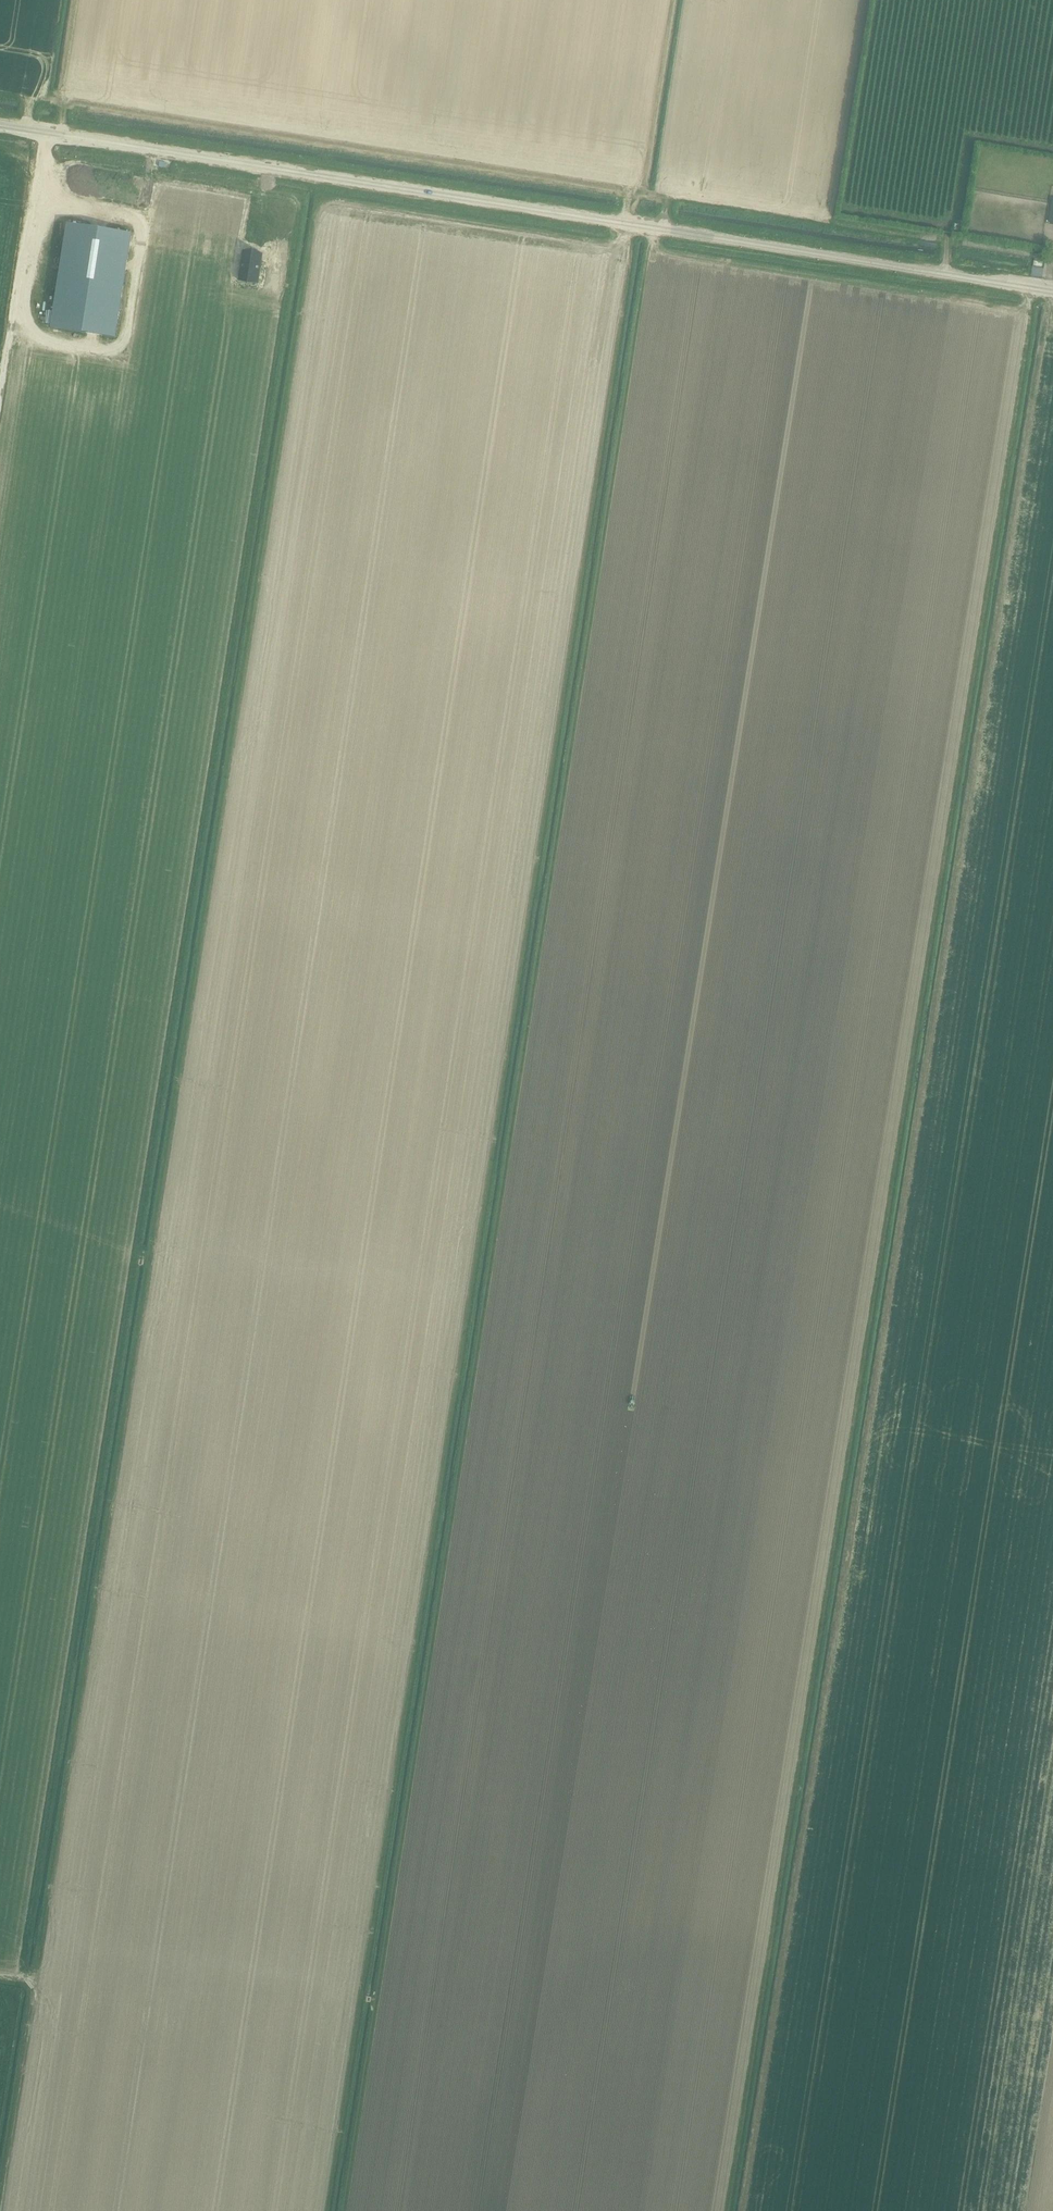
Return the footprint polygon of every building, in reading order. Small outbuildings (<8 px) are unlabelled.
[(67,223),(50,327),(115,337),(132,233),(67,223)] [(243,250),(239,279),(258,282),(262,253),(243,250)]
